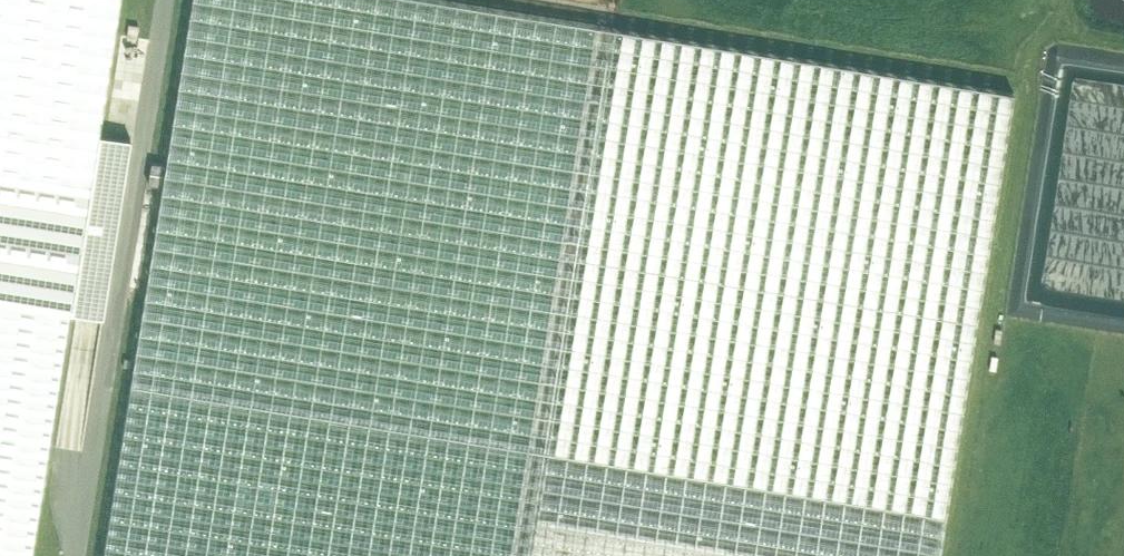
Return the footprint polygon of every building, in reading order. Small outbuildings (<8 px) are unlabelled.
[(69,311),(88,189),(118,0),(0,0),(0,555),(31,555),(69,311)] [(944,520),(1012,92),(446,0),(192,0),(130,388),(103,555),(938,555),(944,520)] [(148,182),(160,184),(164,163),(151,161),(148,182)]
